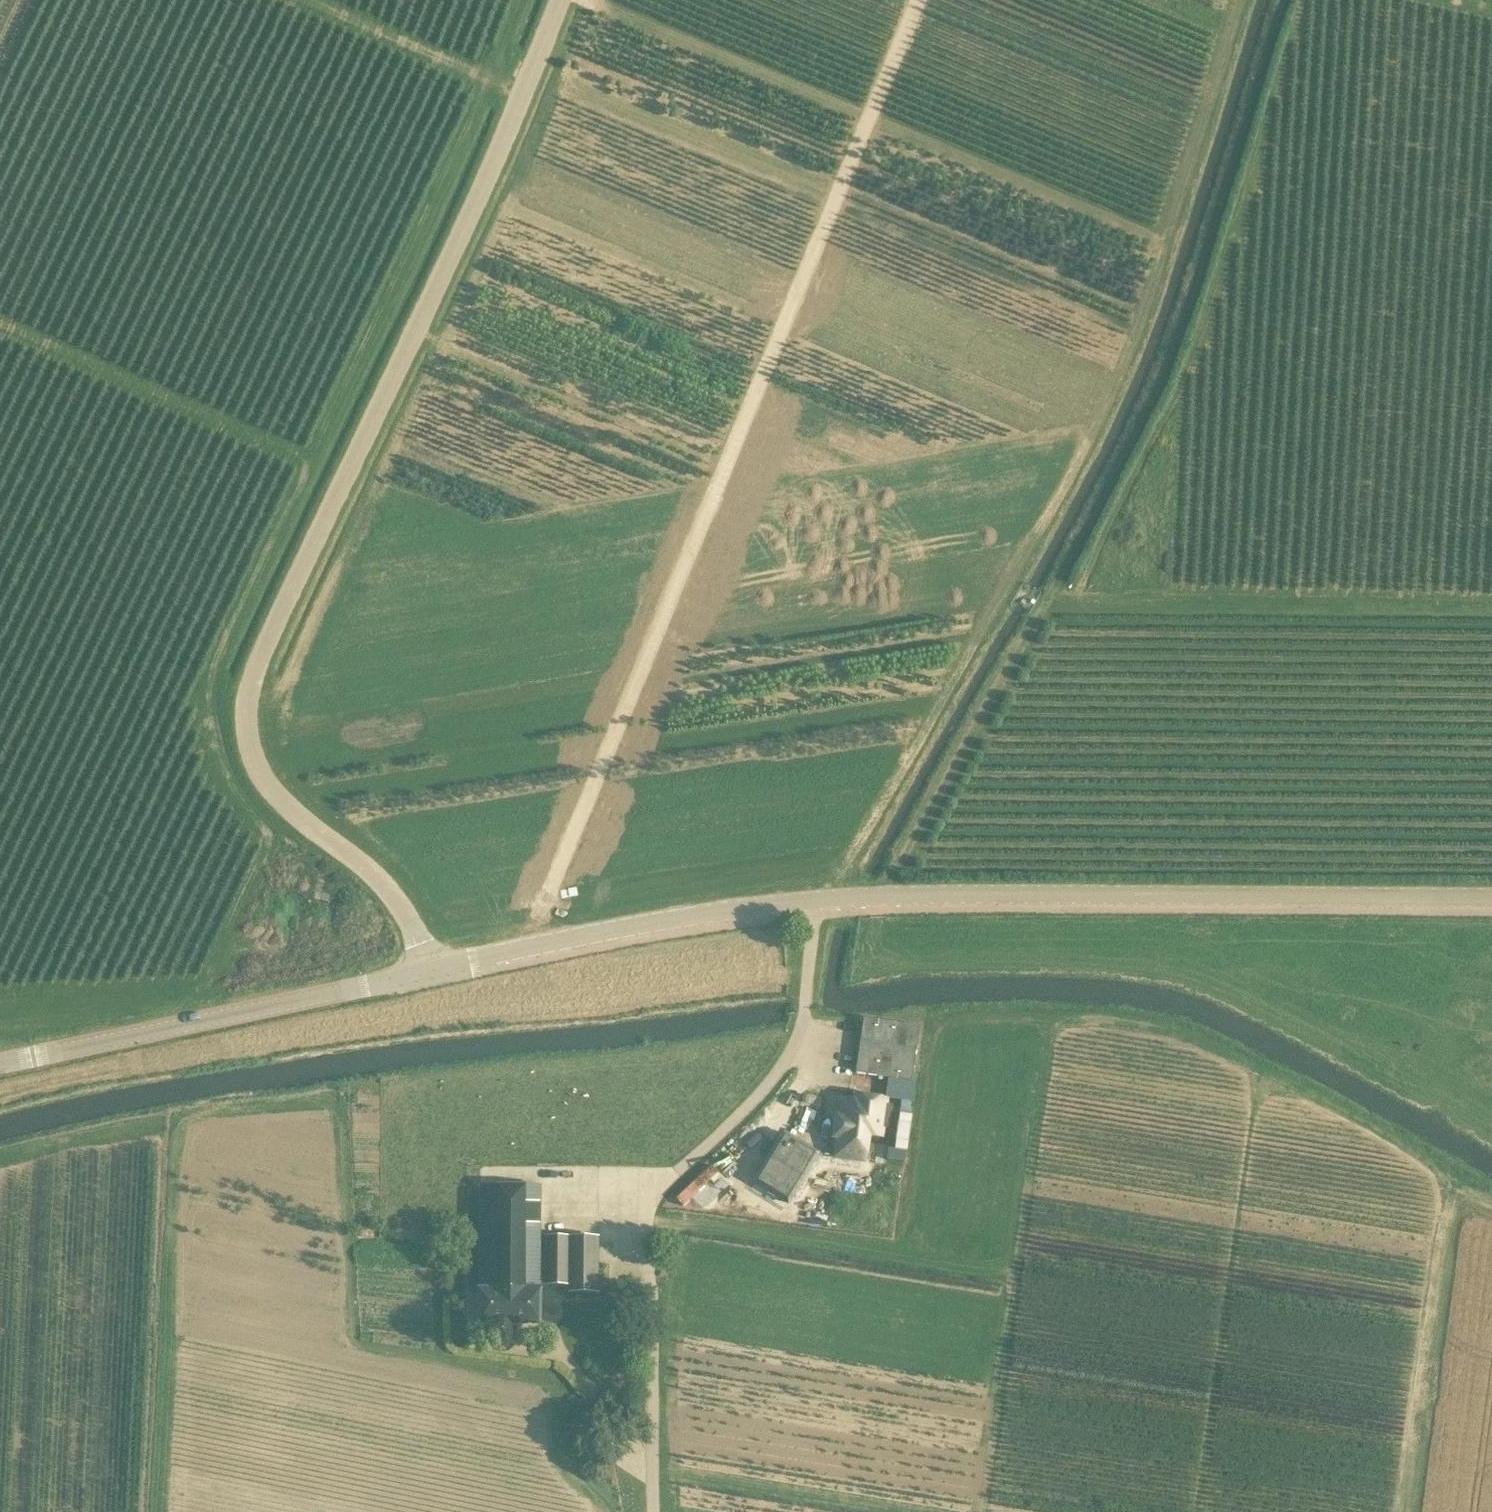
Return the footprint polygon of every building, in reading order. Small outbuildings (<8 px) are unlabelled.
[(863,1018),(855,1073),(911,1081),(919,1026),(863,1018)] [(837,1118),(834,1137),(838,1138),(835,1157),(864,1161),(867,1133),(868,1130),(881,1132),(882,1128),(888,1128),(891,1106),(885,1105),(886,1101),(862,1098),(861,1103),(843,1100),(840,1118),(837,1118)] [(817,1153),(784,1133),(756,1180),(789,1199),(817,1153)] [(887,1160),(903,1161),(905,1147),(888,1146),(887,1160)] [(478,1185),(478,1288),(476,1288),(476,1324),(540,1324),(540,1288),(539,1288),(539,1224),(540,1224),(540,1202),(541,1202),(540,1184),(478,1185)] [(569,1239),(569,1237),(543,1237),(543,1283),(569,1283),(569,1291),(597,1291),(597,1239),(569,1239)] [(572,1394),(567,1399),(577,1408),(582,1403),(572,1394)]
